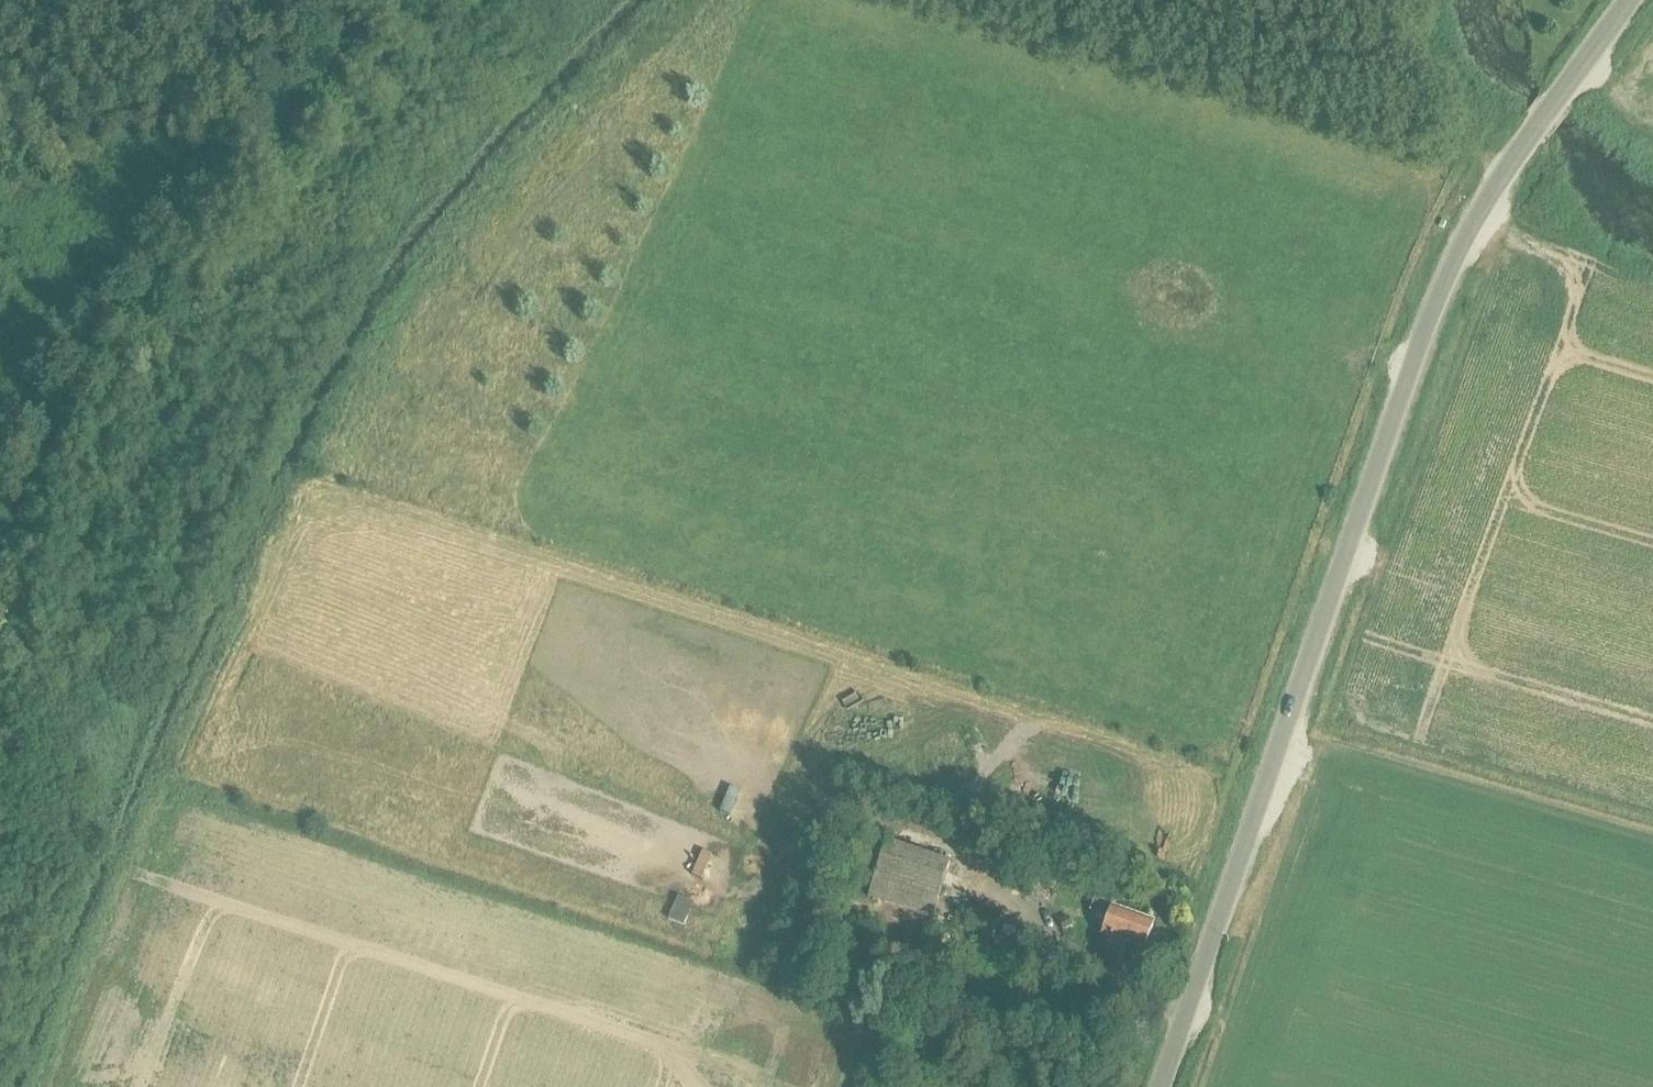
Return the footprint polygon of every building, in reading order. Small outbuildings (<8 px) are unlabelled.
[(869,895),(932,916),(951,861),(887,840),(869,895)] [(671,913),(687,922),(699,898),(683,890),(671,913)] [(1104,933),(1145,949),(1154,922),(1113,907),(1115,902),(1095,894),(1090,910),(1109,917),(1104,933)]
